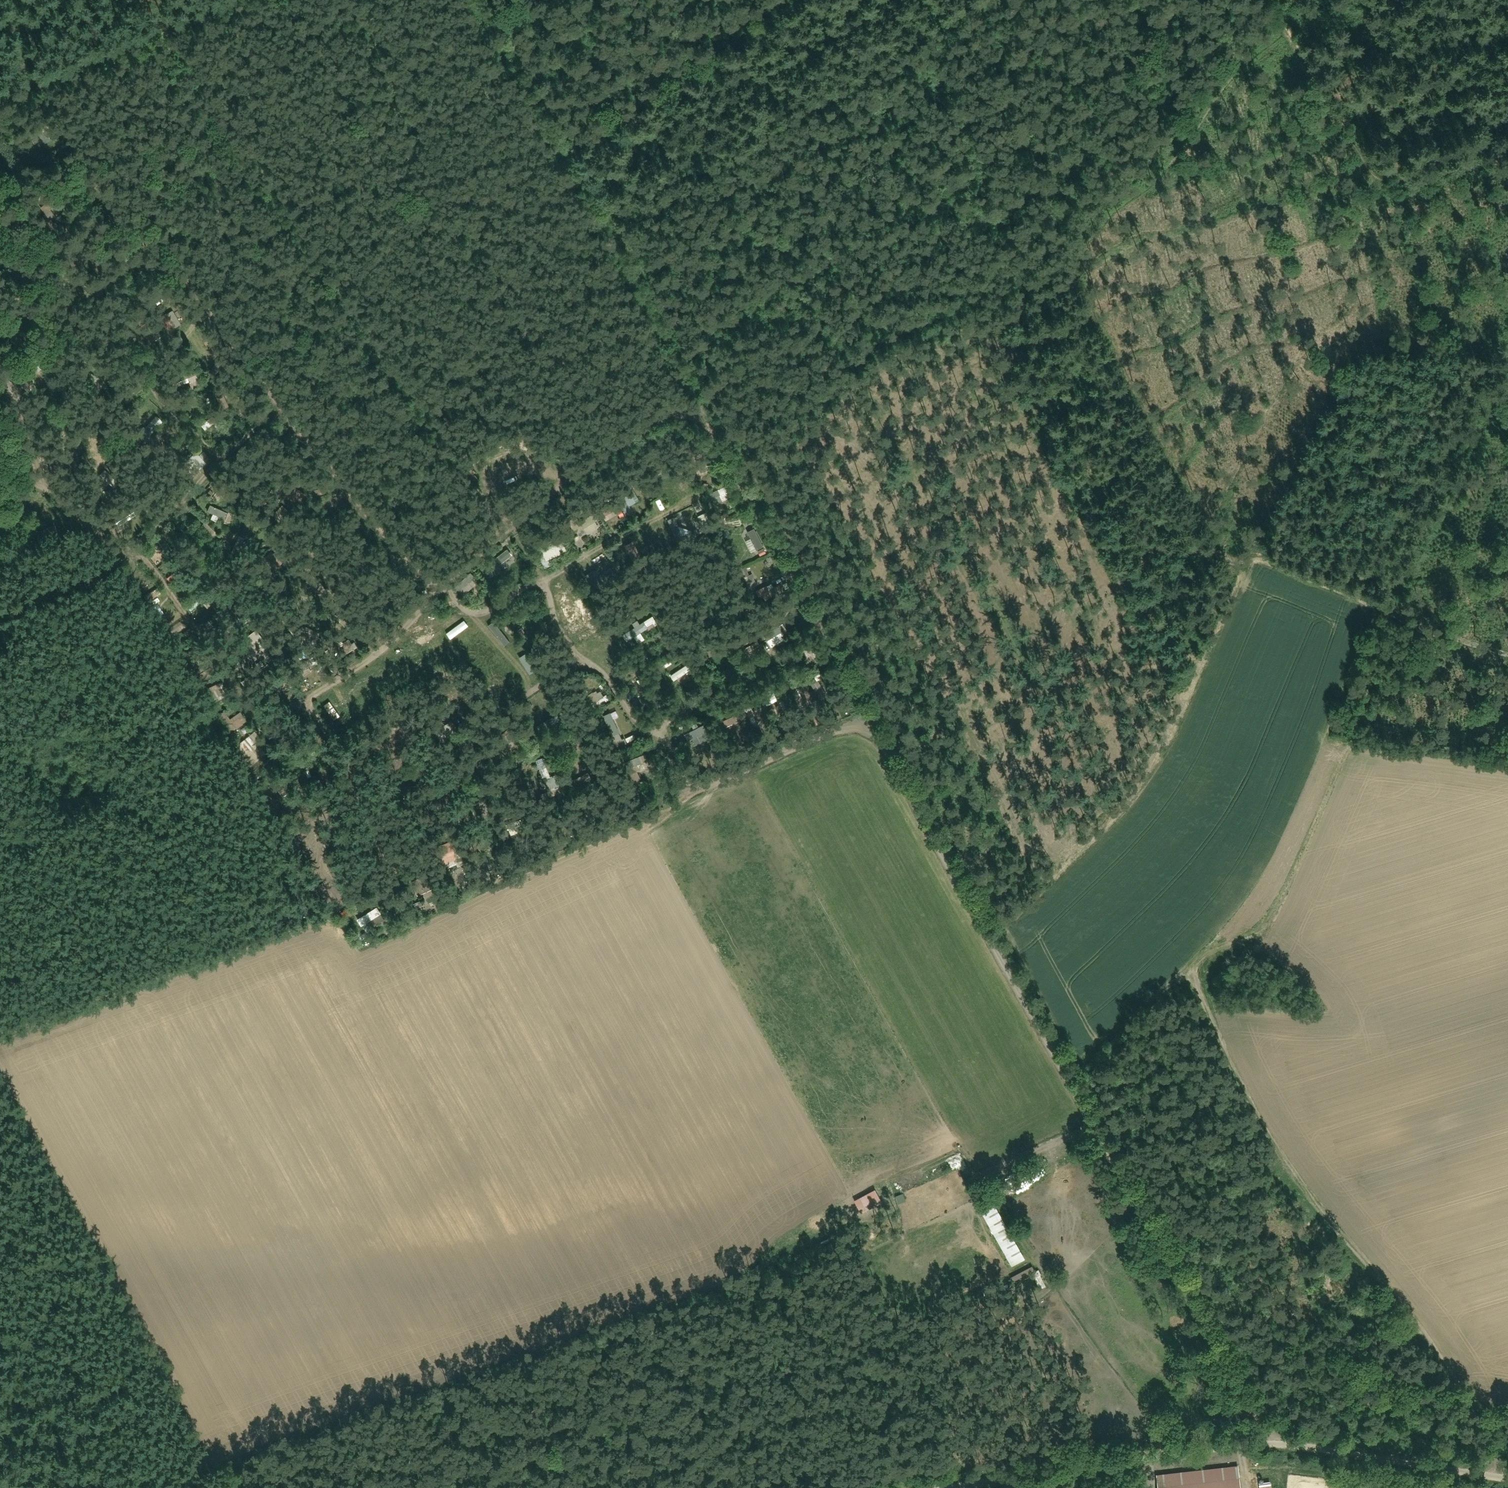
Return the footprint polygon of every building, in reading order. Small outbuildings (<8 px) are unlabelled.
[(998,1205),(982,1213),(1011,1266),(1026,1258),(998,1205)] [(1159,1487),(1245,1487),(1244,1474),(1159,1483),(1159,1487)]
